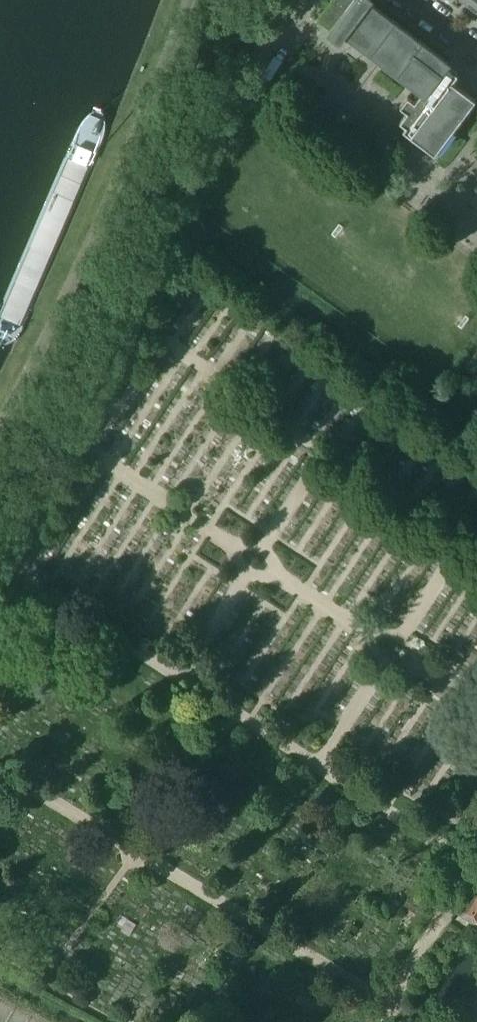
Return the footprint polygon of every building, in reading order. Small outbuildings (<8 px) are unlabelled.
[(475,99),(452,81),(458,74),(447,66),(450,62),(426,44),(427,44),(419,38),(418,39),(399,24),(400,23),(392,17),(391,18),(369,1),(370,0),(333,0),(319,19),(331,28),(329,31),(340,40),(345,34),(361,46),(422,92),(415,101),(408,96),(401,105),(407,110),(400,120),(407,125),(404,130),(435,153),(475,99)] [(476,11),(476,0),(462,0),(476,11)] [(459,377),(444,369),(435,384),(451,393),(459,377)] [(474,882),(456,910),(476,924),(476,885),(474,882)]
